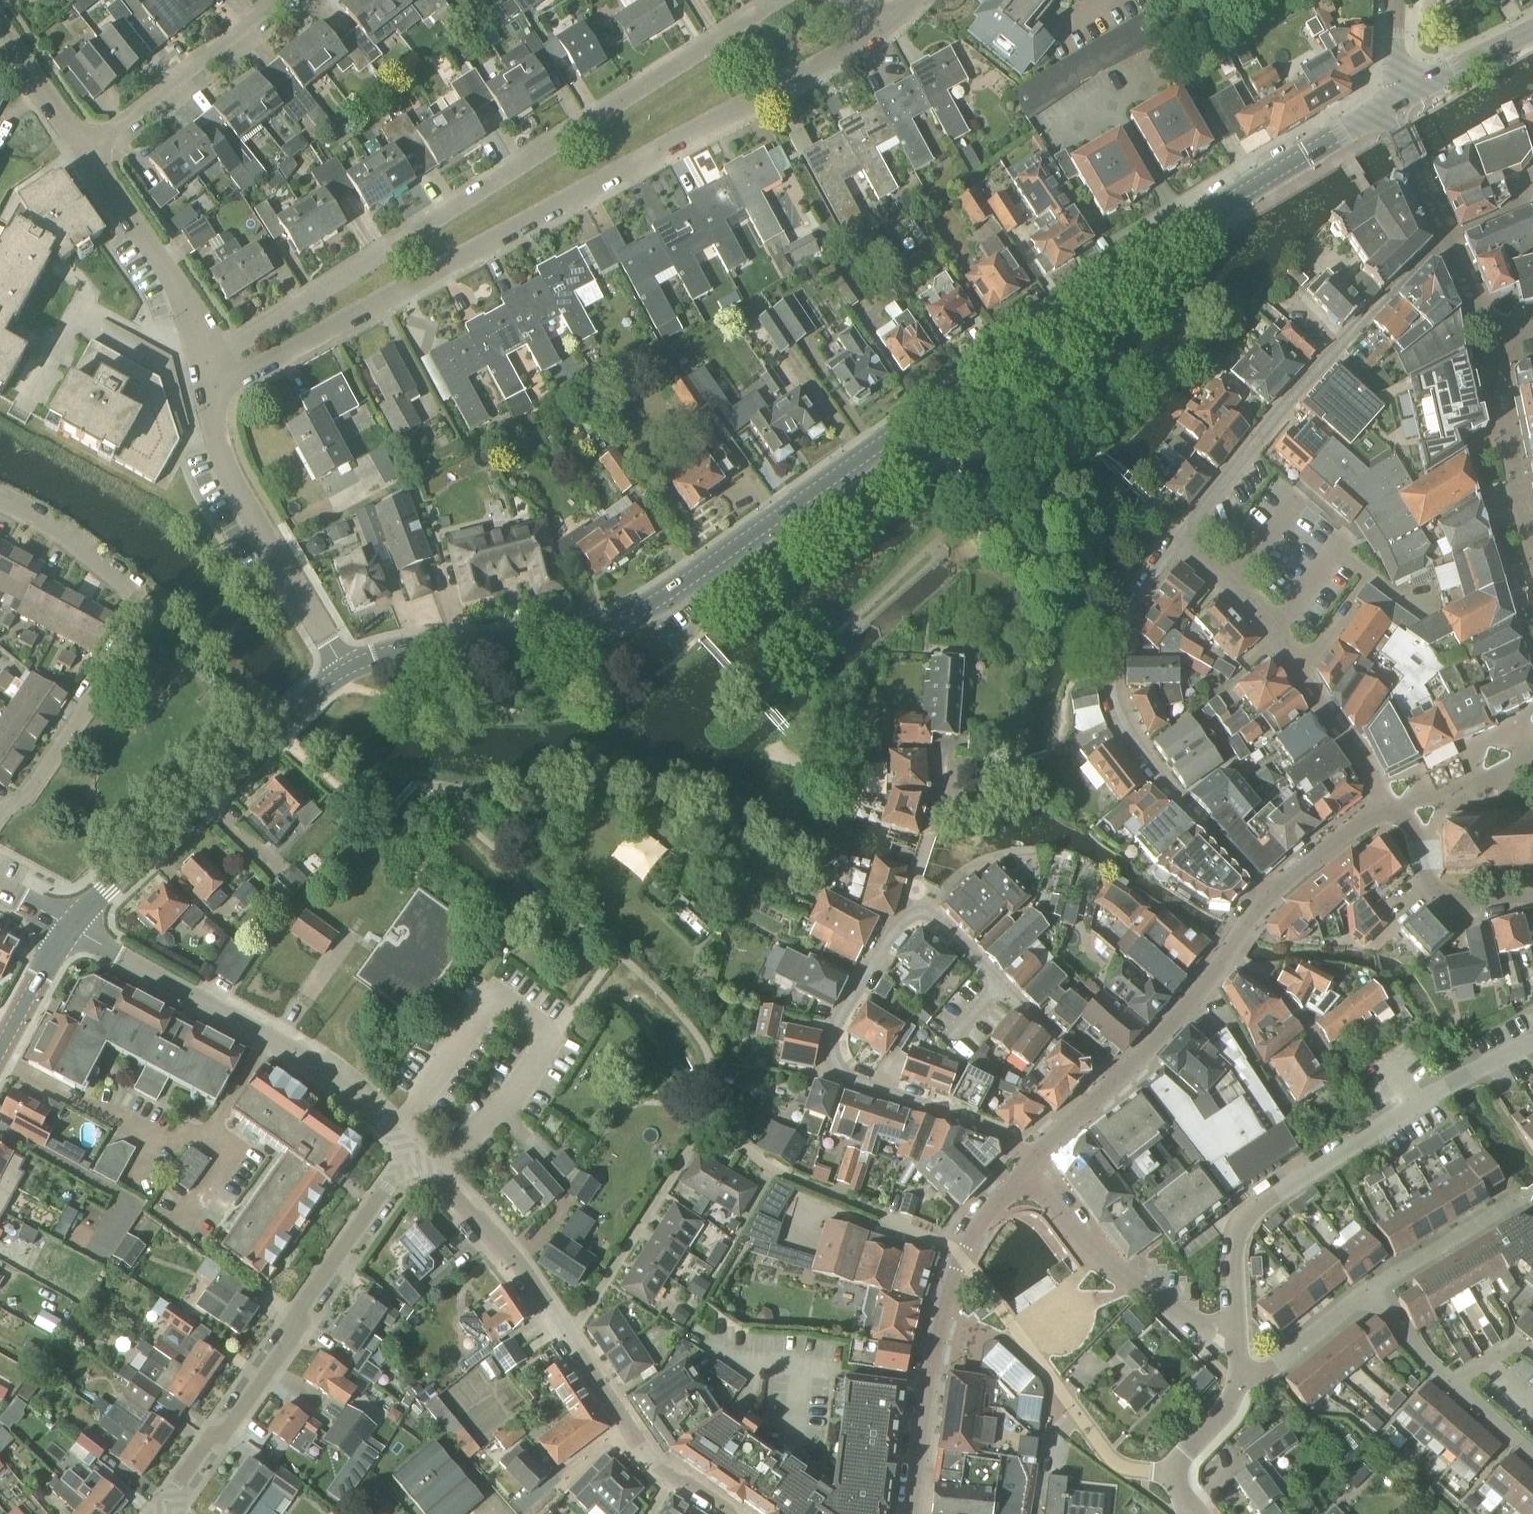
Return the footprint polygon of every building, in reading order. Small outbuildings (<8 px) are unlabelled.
[(85,0),(79,0),(72,5),(70,7),(80,19),(93,10),(85,0)] [(169,0),(155,0),(143,9),(136,0),(120,0),(118,1),(158,51),(189,26),(169,0)] [(221,0),(169,0),(189,26),(221,0)] [(390,25),(370,0),(354,0),(343,9),(360,30),(349,39),(371,66),(381,58),(368,42),(390,25)] [(423,0),(370,0),(390,25),(410,8),(423,25),(435,16),(423,0)] [(435,16),(446,7),(441,0),(423,0),(435,16)] [(511,0),(498,10),(506,21),(519,12),(511,0)] [(511,0),(519,12),(522,16),(547,0),(512,0),(511,0)] [(682,0),(620,0),(628,13),(615,21),(634,50),(671,26),(665,17),(685,5),(682,1),(682,0)] [(987,9),(969,31),(1023,75),(1050,43),(1036,32),(1030,39),(1023,34),(1051,0),(976,0),(987,9)] [(1165,0),(1145,0),(1150,9),(1165,0)] [(126,77),(158,51),(118,1),(106,11),(119,28),(100,44),(126,77)] [(1324,29),(1333,23),(1329,16),(1335,13),(1328,1),(1313,9),(1324,29)] [(1025,118),(1153,41),(1139,17),(1011,94),(1025,118)] [(1304,27),(1311,39),(1320,34),(1313,22),(1304,27)] [(547,23),(535,31),(536,33),(554,61),(566,54),(581,77),(604,63),(590,41),(596,38),(588,25),(582,29),(560,43),(548,25),(547,23)] [(1231,89),(1204,104),(1216,124),(1225,119),(1233,133),(1238,141),(1246,137),(1266,125),(1274,138),(1302,122),(1319,112),(1346,96),(1350,92),(1344,82),(1351,78),(1368,68),(1370,36),(1366,35),(1367,25),(1354,24),(1353,35),(1351,34),(1351,36),(1335,35),(1332,31),(1316,40),(1327,58),(1324,59),(1298,75),(1302,81),(1276,96),(1272,88),(1279,84),(1270,68),(1261,73),(1248,80),(1257,97),(1260,96),(1264,103),(1256,107),(1253,107),(1247,111),(1247,113),(1246,114),(1231,89)] [(371,66),(349,39),(338,48),(321,27),(300,44),(326,76),(337,67),(343,75),(352,68),(359,76),(371,66)] [(553,95),(538,72),(550,64),(532,35),(519,43),(522,47),(500,61),(510,76),(508,76),(530,110),(553,95)] [(93,103),(126,77),(100,44),(79,60),(71,48),(53,62),(62,74),(67,70),(70,74),(64,78),(82,100),(87,96),(93,103)] [(304,93),(326,76),(300,44),(279,61),(295,82),(284,91),(306,117),(317,109),(304,93)] [(965,137),(941,93),(966,80),(949,49),(908,71),(912,78),(929,109),(948,146),(965,137)] [(405,60),(413,70),(421,64),(413,53),(405,60)] [(530,110),(508,76),(486,91),(473,72),(469,65),(458,72),(462,79),(480,108),(492,101),(507,124),(530,110)] [(257,78),(236,95),(261,127),(281,111),(294,127),(306,117),(284,91),(273,99),(257,78)] [(929,109),(912,78),(872,100),(876,107),(877,106),(894,138),(893,138),(912,174),(930,164),(907,121),(929,109)] [(401,85),(407,94),(416,88),(411,79),(401,85)] [(469,116),(480,108),(462,79),(449,87),(461,106),(440,120),(461,153),(483,138),(469,116)] [(1161,175),(1208,147),(1184,106),(1186,105),(1178,90),(1128,119),(1161,175)] [(240,144),(261,127),(236,95),(215,112),(232,133),(221,142),(242,169),(253,161),(240,144)] [(390,101),(383,105),(389,115),(396,111),(390,101)] [(893,138),(894,138),(877,106),(876,107),(837,128),(841,135),(858,165),(857,166),(877,203),(894,194),(871,150),(893,138)] [(461,153),(440,120),(418,134),(405,115),(393,123),(412,152),(424,144),(439,167),(461,153)] [(1524,118),(1532,145),(1532,115),(1524,118)] [(400,160),(412,152),(393,123),(381,131),(393,150),(371,164),(392,197),(415,182),(400,160)] [(1519,128),(1470,148),(1429,165),(1444,196),(1484,182),(1497,177),(1498,181),(1518,174),(1529,159),(1519,128)] [(192,129),(171,146),(197,178),(217,162),(230,179),(242,169),(221,142),(210,151),(192,129)] [(857,166),(858,165),(841,135),(802,156),(841,230),(858,221),(835,178),(857,166)] [(1149,190),(1116,135),(1070,161),(1064,151),(1052,158),(1067,183),(1077,177),(1101,218),(1149,190)] [(176,195),(197,178),(171,146),(150,163),(165,181),(146,196),(159,215),(167,208),(177,220),(188,211),(176,195)] [(781,237),(757,193),(780,181),(764,150),(723,172),(727,179),(728,179),(744,210),(743,210),(763,246),(764,246),(783,281),(793,275),(780,251),(789,246),(784,235),(781,237)] [(1040,166),(1013,184),(1038,221),(1034,224),(1041,234),(1055,224),(1074,252),(1088,242),(1056,192),(1060,189),(1067,184),(1046,152),(1036,159),(1040,166)] [(392,197),(371,164),(348,179),(336,159),(323,167),(343,197),(355,189),(369,211),(392,197)] [(330,205),(343,197),(323,167),(311,175),(323,194),(301,209),(322,241),(344,226),(330,205)] [(272,192),(285,184),(277,172),(264,181),(272,192)] [(103,236),(60,175),(19,204),(1,236),(0,235),(0,399),(157,486),(188,429),(169,359),(79,309),(37,286),(54,254),(61,264),(103,236)] [(1506,201),(1498,181),(1497,177),(1484,182),(1444,196),(1458,228),(1492,213),(1506,201)] [(743,210),(744,210),(728,179),(727,179),(687,200),(690,207),(691,206),(708,237),(707,238),(727,275),(745,266),(721,222),(743,210)] [(1427,245),(1401,186),(1390,182),(1374,192),(1373,191),(1369,194),(1362,198),(1362,199),(1347,209),(1346,209),(1331,218),(1328,221),(1332,226),(1330,232),(1334,238),(1340,238),(1343,242),(1346,239),(1367,270),(1368,269),(1382,289),(1427,245)] [(974,228),(993,216),(975,189),(956,201),(974,228)] [(1007,235),(1024,224),(1004,193),(987,204),(1007,235)] [(890,221),(915,206),(910,196),(885,210),(890,221)] [(322,241),(301,209),(278,223),(266,204),(254,211),(274,241),(285,234),(299,256),(322,241)] [(707,238),(708,237),(691,206),(690,207),(651,228),(655,235),(673,266),(672,267),(691,303),(709,294),(685,250),(707,238)] [(1463,239),(1474,264),(1499,253),(1503,268),(1508,267),(1508,265),(1532,257),(1532,219),(1529,210),(1463,239)] [(189,243),(211,229),(204,218),(182,232),(189,243)] [(1066,257),(1074,252),(1055,224),(1054,225),(1029,241),(1040,257),(1034,261),(1043,276),(1051,270),(1052,272),(1069,261),(1066,257)] [(655,235),(626,250),(615,228),(599,237),(616,267),(619,265),(655,332),(656,331),(663,343),(683,332),(676,320),(673,322),(650,279),(672,267),(673,266),(655,235)] [(195,253),(217,239),(211,229),(189,243),(195,253)] [(792,250),(801,264),(825,250),(817,236),(792,250)] [(600,276),(616,267),(599,237),(584,245),(600,276)] [(999,305),(1015,295),(1014,293),(1024,286),(998,246),(993,238),(979,248),(984,256),(990,266),(967,281),(987,310),(997,303),(999,305)] [(224,247),(250,287),(271,273),(255,246),(243,254),(235,240),(224,247)] [(228,300),(250,287),(224,247),(214,253),(222,267),(211,274),(228,300)] [(594,339),(571,295),(594,282),(576,249),(535,271),(539,278),(556,310),(577,348),(594,339)] [(1532,281),(1532,258),(1509,266),(1509,267),(1508,267),(1503,268),(1499,253),(1474,264),(1489,297),(1517,287),(1532,281)] [(1456,311),(1446,287),(1436,265),(1428,264),(1397,298),(1415,318),(1417,320),(1395,344),(1394,344),(1398,348),(1400,346),(1404,349),(1411,341),(1426,330),(1429,333),(1450,316),(1456,311)] [(1301,289),(1308,282),(1292,265),(1285,273),(1301,289)] [(848,310),(858,303),(831,266),(822,273),(848,310)] [(1379,292),(1382,289),(1368,269),(1367,270),(1362,274),(1362,275),(1346,290),(1327,272),(1306,293),(1341,329),(1363,308),(1363,307),(1379,292)] [(952,341),(960,336),(960,328),(956,323),(970,313),(945,276),(934,283),(934,291),(918,301),(943,339),(952,341)] [(533,322),(556,310),(539,278),(500,299),(504,307),(521,338),(541,375),(557,366),(533,322)] [(1517,287),(1521,305),(1532,302),(1532,281),(1517,287)] [(772,312),(793,343),(816,328),(794,297),(772,312)] [(1417,320),(1415,318),(1397,298),(1373,324),(1395,344),(1417,320)] [(902,317),(894,305),(884,311),(893,323),(876,335),(903,374),(917,364),(915,362),(931,351),(907,314),(902,317)] [(521,338),(504,307),(465,328),(468,335),(485,366),(505,403),(522,394),(499,351),(521,338)] [(743,333),(750,328),(739,312),(732,317),(743,333)] [(778,354),(793,343),(772,312),(757,322),(778,354)] [(1465,349),(1461,340),(1450,316),(1429,333),(1426,330),(1411,341),(1404,349),(1400,346),(1398,348),(1402,355),(1397,358),(1408,381),(1465,349)] [(1280,335),(1289,344),(1289,343),(1310,362),(1319,351),(1290,325),(1281,335),(1280,335)] [(1280,335),(1281,335),(1272,326),(1254,346),(1256,347),(1244,359),(1243,358),(1230,373),(1268,407),(1302,370),(1282,352),(1289,344),(1280,335)] [(857,405),(868,398),(867,391),(885,379),(852,330),(838,340),(847,354),(827,367),(851,402),(857,405)] [(462,378),(485,366),(468,335),(429,356),(469,431),(485,422),(462,378)] [(397,437),(421,423),(410,404),(419,399),(414,389),(392,348),(366,363),(387,403),(380,407),(397,437)] [(1395,449),(1412,483),(1460,452),(1457,442),(1484,429),(1477,410),(1465,349),(1408,381),(1375,397),(1374,396),(1393,386),(1382,371),(1372,378),(1351,359),(1343,368),(1337,363),(1300,405),(1312,416),(1336,436),(1370,467),(1382,457),(1395,449)] [(1520,366),(1515,372),(1518,390),(1532,388),(1532,365),(1520,366)] [(760,379),(767,388),(779,380),(772,370),(760,379)] [(317,481),(350,463),(330,424),(359,408),(341,375),(300,399),(309,416),(288,428),(317,481)] [(689,417),(693,414),(707,404),(700,395),(688,378),(671,390),(689,417)] [(773,397),(785,389),(779,380),(767,388),(773,397)] [(1219,387),(1215,383),(1213,381),(1204,391),(1211,397),(1195,416),(1208,426),(1209,425),(1212,428),(1209,431),(1232,451),(1248,430),(1226,413),(1236,401),(1219,387)] [(712,413),(717,410),(724,405),(711,387),(700,395),(707,404),(712,413)] [(1518,390),(1525,429),(1532,467),(1532,388),(1518,390)] [(517,420),(534,411),(524,393),(507,402),(517,420)] [(778,425),(787,439),(800,430),(803,435),(805,434),(811,443),(824,435),(818,426),(819,425),(797,393),(782,403),(792,416),(778,425)] [(792,416),(782,403),(769,412),(759,398),(741,410),(751,424),(749,425),(777,466),(791,456),(786,448),(786,447),(783,442),(787,439),(778,425),(792,416)] [(1307,413),(1273,451),(1300,475),(1300,476),(1301,476),(1334,439),(1336,436),(1312,416),(1311,416),(1307,413)] [(1232,451),(1209,431),(1206,434),(1203,433),(1205,431),(1195,423),(1187,433),(1196,441),(1200,436),(1202,439),(1193,451),(1176,436),(1168,447),(1181,458),(1187,463),(1195,454),(1216,471),(1232,451)] [(720,451),(703,426),(688,437),(701,455),(665,479),(690,514),(707,502),(704,498),(721,485),(720,483),(736,472),(721,451),(720,451)] [(594,432),(587,437),(591,443),(598,438),(594,432)] [(1340,493),(1370,467),(1336,436),(1301,476),(1300,476),(1297,480),(1325,505),(1340,493)] [(1424,477),(1412,483),(1395,449),(1382,457),(1340,493),(1325,505),(1349,527),(1353,521),(1374,556),(1378,553),(1381,560),(1475,498),(1462,456),(1427,481),(1424,477)] [(622,496),(639,483),(616,450),(599,463),(622,496)] [(1185,465),(1187,463),(1181,458),(1159,485),(1187,507),(1207,482),(1193,471),(1193,472),(1185,465)] [(396,480),(389,466),(375,473),(382,487),(396,480)] [(397,571),(429,560),(406,497),(374,509),(397,571)] [(1408,578),(1429,569),(1429,567),(1487,542),(1475,498),(1381,560),(1392,585),(1408,577),(1408,578)] [(370,548),(385,542),(372,509),(358,514),(370,548)] [(606,530),(626,559),(637,551),(638,545),(651,536),(633,511),(612,525),(606,518),(600,522),(606,530)] [(626,559),(606,530),(600,522),(585,534),(584,532),(581,528),(555,546),(564,560),(578,550),(581,554),(595,575),(609,565),(615,566),(626,559)] [(347,523),(328,530),(333,545),(348,538),(346,533),(350,532),(347,523)] [(453,548),(450,549),(463,602),(487,597),(482,577),(497,573),(499,580),(514,577),(512,570),(528,566),(535,596),(558,591),(543,527),(483,541),(480,530),(451,538),(453,548)] [(1445,615),(1501,584),(1489,545),(1430,572),(1429,569),(1408,578),(1412,588),(1432,579),(1444,613),(1445,615)] [(25,558),(6,548),(0,559),(0,591),(6,594),(25,558)] [(373,564),(368,552),(352,558),(356,570),(340,576),(346,593),(350,591),(351,594),(350,597),(352,603),(355,604),(356,607),(386,596),(375,563),(373,564)] [(24,604),(39,579),(45,569),(25,558),(6,594),(24,604)] [(1161,598),(1182,614),(1202,588),(1190,578),(1192,575),(1178,565),(1157,594),(1161,599),(1161,598)] [(412,600),(428,594),(419,569),(402,576),(412,600)] [(38,625),(58,589),(39,579),(24,604),(18,615),(38,625)] [(1459,652),(1511,619),(1501,584),(1445,615),(1444,613),(1422,625),(1366,586),(1355,600),(1364,607),(1391,626),(1396,630),(1419,647),(1422,649),(1437,661),(1441,664),(1460,653),(1459,652)] [(57,635),(77,599),(58,589),(38,625),(57,635)] [(1215,636),(1237,617),(1219,597),(1194,620),(1211,639),(1215,636)] [(1156,649),(1170,629),(1182,614),(1161,598),(1161,599),(1134,633),(1156,649)] [(76,646),(96,609),(77,599),(57,635),(76,646)] [(1396,630),(1391,626),(1364,607),(1338,643),(1365,662),(1372,667),(1374,663),(1374,662),(1379,656),(1396,630)] [(96,656),(115,620),(96,609),(76,646),(96,656)] [(9,630),(15,618),(8,615),(2,627),(9,630)] [(1459,652),(1460,653),(1466,664),(1517,642),(1511,619),(1459,652)] [(1176,651),(1181,637),(1170,629),(1156,649),(1160,650),(1176,651)] [(19,643),(25,646),(32,634),(25,630),(19,643)] [(1395,633),(1379,656),(1409,677),(1390,703),(1394,710),(1399,723),(1406,720),(1410,726),(1402,730),(1417,761),(1451,745),(1422,689),(1435,679),(1437,678),(1436,676),(1450,669),(1447,664),(1446,661),(1441,664),(1437,661),(1422,649),(1419,647),(1396,630),(1395,633)] [(32,634),(25,646),(32,649),(39,637),(32,634)] [(1199,664),(1203,650),(1183,639),(1181,637),(1176,651),(1179,651),(1191,658),(1199,664)] [(1336,646),(1317,673),(1332,697),(1358,738),(1390,688),(1395,681),(1372,667),(1365,662),(1338,643),(1336,646)] [(1491,686),(1527,670),(1519,645),(1481,662),(1491,686)] [(57,663),(63,666),(70,654),(63,650),(57,663)] [(1179,651),(1176,651),(1160,650),(1160,663),(1128,663),(1129,687),(1158,686),(1161,701),(1166,699),(1170,707),(1182,705),(1180,690),(1180,666),(1186,666),(1190,669),(1191,667),(1204,674),(1207,669),(1199,664),(1191,658),(1179,651)] [(77,658),(70,654),(63,666),(70,670),(77,658)] [(1458,684),(1477,677),(1472,666),(1466,669),(1460,657),(1447,664),(1450,669),(1458,684)] [(957,737),(962,661),(933,660),(932,674),(927,673),(924,717),(931,718),(929,735),(931,735),(957,737)] [(1228,681),(1230,679),(1235,671),(1218,660),(1212,670),(1228,681)] [(1260,689),(1278,676),(1269,663),(1236,687),(1247,701),(1261,691),(1260,689)] [(1463,692),(1458,684),(1450,669),(1436,676),(1437,678),(1447,700),(1434,706),(1453,744),(1471,737),(1461,711),(1463,710),(1456,695),(1463,692)] [(14,679),(4,672),(0,677),(0,679),(9,685),(14,679)] [(1489,720),(1531,702),(1532,699),(1532,688),(1529,673),(1478,695),(1489,720)] [(20,693),(54,717),(67,698),(32,675),(20,693)] [(1236,735),(1238,733),(1253,722),(1260,716),(1267,711),(1291,693),(1278,676),(1260,689),(1261,691),(1247,701),(1253,709),(1244,716),(1241,713),(1231,720),(1227,723),(1235,735),(1236,735)] [(1463,692),(1475,687),(1481,684),(1477,677),(1458,684),(1463,692)] [(9,685),(0,679),(0,688),(5,692),(9,685)] [(1493,729),(1489,720),(1478,695),(1475,687),(1463,692),(1456,695),(1463,710),(1461,711),(1471,737),(1493,729)] [(1168,725),(1152,691),(1147,691),(1131,698),(1135,708),(1134,709),(1136,713),(1137,712),(1142,722),(1140,723),(1142,726),(1143,726),(1147,735),(1168,725)] [(1072,712),(1099,707),(1096,692),(1070,697),(1072,712)] [(42,734),(54,717),(20,693),(7,711),(42,734)] [(1267,711),(1260,716),(1274,736),(1281,731),(1304,712),(1291,693),(1267,711)] [(1227,723),(1231,720),(1225,712),(1227,710),(1218,698),(1207,705),(1208,707),(1202,711),(1209,722),(1215,717),(1231,739),(1236,735),(1235,735),(1227,723)] [(1385,779),(1416,762),(1387,704),(1365,734),(1372,750),(1371,751),(1379,768),(1380,768),(1385,779)] [(42,734),(7,711),(0,721),(0,732),(30,752),(42,734)] [(931,718),(924,717),(896,715),(894,743),(930,746),(931,735),(929,735),(931,718)] [(1283,756),(1317,730),(1308,718),(1274,743),(1250,759),(1256,766),(1270,756),(1279,750),(1283,756)] [(1204,741),(1201,736),(1189,719),(1153,744),(1169,767),(1204,741)] [(1262,736),(1253,722),(1238,733),(1247,746),(1262,736)] [(1271,763),(1255,775),(1257,779),(1274,786),(1277,784),(1279,787),(1287,782),(1285,779),(1284,778),(1285,777),(1286,776),(1285,775),(1327,743),(1317,730),(1283,756),(1272,765),(1271,763)] [(30,752),(0,732),(0,758),(17,770),(30,752)] [(1146,783),(1128,760),(1115,744),(1109,732),(1088,748),(1081,752),(1084,756),(1121,803),(1134,792),(1146,783)] [(1239,763),(1250,756),(1237,735),(1226,742),(1239,763)] [(1221,765),(1212,752),(1204,741),(1169,767),(1186,790),(1221,765)] [(1301,802),(1347,771),(1329,746),(1285,779),(1287,782),(1300,800),(1301,802)] [(892,792),(931,794),(931,788),(927,788),(925,755),(890,755),(891,772),(892,792)] [(17,770),(0,758),(0,785),(5,788),(17,770)] [(1322,824),(1359,796),(1359,788),(1347,771),(1301,802),(1309,811),(1322,824)] [(1238,824),(1250,814),(1258,807),(1234,777),(1218,775),(1190,797),(1212,817),(1225,807),(1238,824)] [(253,816),(248,820),(276,850),(297,821),(306,830),(322,814),(316,808),(309,801),(306,804),(303,801),(304,798),(298,792),(296,793),(281,778),(267,791),(270,794),(256,808),(250,813),(253,816)] [(1134,792),(1121,803),(1102,820),(1114,835),(1133,818),(1143,829),(1169,806),(1149,787),(1138,797),(1134,792)] [(925,815),(931,794),(892,792),(881,825),(918,837),(925,815)] [(1318,828),(1305,814),(1293,800),(1288,805),(1280,797),(1267,809),(1299,844),(1318,828)] [(1258,844),(1238,824),(1225,807),(1212,817),(1210,819),(1230,839),(1228,841),(1261,876),(1286,855),(1268,835),(1258,844)] [(1179,845),(1171,837),(1186,823),(1171,808),(1135,840),(1156,863),(1158,864),(1179,845)] [(1286,855),(1299,844),(1267,809),(1255,820),(1250,814),(1238,824),(1258,844),(1268,835),(1286,855)] [(1532,809),(1529,810),(1529,814),(1516,814),(1516,810),(1513,810),(1513,815),(1494,816),(1494,812),(1492,812),(1492,816),(1473,817),(1473,813),(1470,813),(1470,818),(1449,819),(1446,816),(1444,818),(1448,822),(1448,829),(1443,829),(1439,833),(1437,831),(1434,834),(1439,838),(1440,854),(1442,871),(1436,876),(1439,880),(1445,874),(1472,873),(1472,878),(1476,878),(1476,873),(1495,872),(1495,877),(1498,877),(1498,872),(1515,871),(1515,876),(1519,876),(1519,871),(1531,870),(1531,875),(1532,875),(1532,814),(1532,809)] [(1318,828),(1322,824),(1309,811),(1305,814),(1318,828)] [(1158,864),(1156,863),(1144,874),(1160,885),(1166,885),(1170,879),(1208,905),(1229,907),(1251,886),(1194,831),(1179,845),(1158,864)] [(1371,909),(1374,907),(1362,890),(1371,883),(1377,891),(1407,868),(1384,838),(1357,855),(1370,873),(1353,886),(1358,893),(1371,909)] [(1370,873),(1357,855),(1355,857),(1351,852),(1349,854),(1348,853),(1318,878),(1340,904),(1344,909),(1346,911),(1348,936),(1365,948),(1388,925),(1374,907),(1371,909),(1358,893),(1353,886),(1370,873)] [(226,883),(201,857),(197,861),(193,858),(184,867),(187,870),(182,875),(198,890),(195,893),(206,904),(214,912),(226,900),(218,891),(226,883)] [(899,896),(907,872),(876,862),(861,907),(892,917),(899,896)] [(282,877),(271,887),(287,903),(298,892),(308,882),(303,876),(295,868),(293,866),(282,877)] [(312,866),(304,874),(308,878),(317,870),(312,866)] [(1029,900),(997,867),(981,883),(974,876),(940,909),(973,943),(1006,911),(1012,917),(1029,900)] [(1328,913),(1340,904),(1318,878),(1284,906),(1285,907),(1296,917),(1300,913),(1311,923),(1314,927),(1319,943),(1337,939),(1328,913)] [(1109,880),(1095,903),(1112,914),(1131,931),(1129,933),(1180,979),(1210,945),(1197,935),(1195,938),(1181,927),(1181,928),(1164,913),(1153,924),(1146,917),(1151,912),(1130,893),(1125,889),(1119,885),(1109,880)] [(647,890),(658,899),(664,891),(653,883),(647,890)] [(256,910),(262,904),(245,884),(233,896),(246,909),(251,904),(256,910)] [(185,907),(163,887),(139,913),(140,914),(137,920),(150,933),(156,929),(162,935),(177,918),(187,926),(192,931),(204,916),(189,902),(185,907)] [(412,1022),(477,932),(418,888),(354,979),(412,1022)] [(855,962),(862,949),(876,920),(824,894),(811,921),(817,924),(810,939),(855,962)] [(704,940),(712,931),(686,908),(690,903),(683,896),(670,909),(674,913),(704,940)] [(1061,919),(1066,899),(1052,896),(1048,916),(1061,919)] [(1063,913),(1076,916),(1078,909),(1065,905),(1063,913)] [(1300,913),(1296,917),(1285,907),(1264,930),(1277,942),(1282,937),(1288,943),(1297,943),(1311,931),(1307,926),(1311,923),(1300,913)] [(1428,961),(1438,952),(1452,939),(1423,909),(1400,930),(1428,961)] [(1001,973),(1046,929),(1030,913),(986,957),(1001,973)] [(322,957),(336,937),(305,915),(291,934),(322,957)] [(1519,916),(1488,925),(1489,931),(1496,956),(1499,968),(1501,968),(1503,979),(1506,988),(1507,988),(1521,985),(1516,964),(1512,965),(1509,953),(1528,947),(1525,939),(1519,917),(1519,916)] [(983,955),(1013,925),(1007,919),(978,948),(983,955)] [(1126,964),(1115,953),(1089,930),(1089,948),(1107,963),(1126,964)] [(0,982),(19,947),(8,941),(11,937),(1,931),(0,933),(0,982)] [(920,1001),(955,961),(921,931),(897,959),(913,974),(902,986),(920,1001)] [(1438,952),(1428,961),(1423,967),(1430,975),(1434,995),(1451,991),(1475,986),(1475,987),(1500,981),(1488,931),(1464,936),(1468,956),(1444,961),(1443,957),(1438,952)] [(1180,979),(1129,933),(1117,947),(1121,955),(1171,999),(1185,983),(1180,979)] [(233,987),(255,956),(234,941),(211,972),(233,987)] [(806,961),(788,952),(776,976),(795,985),(792,990),(833,1009),(849,977),(808,957),(806,961)] [(1020,993),(1042,970),(1026,953),(1003,975),(1020,993)] [(1043,971),(1020,993),(1040,1013),(1068,983),(1057,972),(1061,967),(1053,960),(1042,970),(1043,971)] [(1146,1027),(1169,1002),(1125,964),(1103,990),(1146,1027)] [(1331,981),(1301,965),(1294,977),(1284,971),(1276,985),(1286,990),(1284,995),(1288,998),(1301,1011),(1305,1004),(1314,1008),(1312,1011),(1324,1017),(1339,998),(1331,993),(1335,986),(1330,983),(1331,981)] [(1253,1047),(1289,1020),(1275,1004),(1233,975),(1221,989),(1253,1047)] [(243,1053),(175,1017),(125,991),(123,996),(93,979),(78,984),(58,1021),(54,1018),(28,1066),(74,1090),(98,1044),(145,1069),(133,1091),(155,1103),(167,1081),(215,1106),(243,1053)] [(885,1001),(893,986),(882,980),(873,994),(885,1001)] [(1377,1019),(1388,1010),(1382,1002),(1385,1000),(1372,984),(1316,1026),(1327,1045),(1371,1011),(1377,1019)] [(1510,1005),(1525,1002),(1522,985),(1507,988),(1510,1005)] [(1081,1020),(1102,994),(1101,993),(1096,998),(1089,991),(1084,997),(1072,987),(1048,1019),(1067,1035),(1080,1019),(1081,1020)] [(1102,994),(1081,1020),(1090,1029),(1085,1035),(1114,1060),(1141,1028),(1102,994)] [(866,1046),(884,1018),(876,1013),(880,1008),(869,1002),(849,1035),(851,1037),(852,1041),(857,1044),(861,1042),(866,1046)] [(925,1005),(915,1016),(921,1022),(926,1027),(936,1015),(931,1011),(925,1005)] [(781,1026),(784,1011),(762,1006),(755,1038),(784,1044),(780,1064),(814,1069),(821,1034),(787,1028),(781,1026)] [(1030,1028),(1029,1027),(1010,1014),(990,1041),(1009,1056),(1010,1054),(1030,1028)] [(884,1018),(866,1046),(872,1049),(872,1054),(879,1058),(882,1056),(884,1058),(891,1047),(901,1052),(915,1030),(906,1024),(895,1018),(892,1023),(884,1018)] [(1264,1064),(1301,1033),(1289,1020),(1253,1047),(1264,1064)] [(1030,1028),(1010,1054),(1028,1067),(1049,1040),(1030,1026),(1029,1027),(1030,1028)] [(1211,1054),(1187,1032),(1158,1063),(1164,1069),(1135,1092),(1206,1183),(1228,1170),(1242,1191),(1302,1153),(1231,1042),(1211,1054)] [(1068,1100),(1082,1083),(1082,1081),(1084,1078),(1088,1076),(1086,1067),(1052,1042),(1022,1085),(1017,1095),(1036,1106),(1039,1102),(1055,1113),(1067,1100),(1068,1100)] [(980,1071),(989,1050),(984,1045),(967,1065),(980,1071)] [(1296,1104),(1326,1085),(1299,1045),(1270,1064),(1296,1104)] [(947,1092),(956,1067),(911,1050),(902,1076),(947,1092)] [(345,1138),(311,1114),(317,1104),(264,1067),(230,1115),(287,1155),(219,1249),(267,1283),(275,1273),(270,1270),(290,1242),(294,1245),(308,1226),(304,1223),(323,1195),(328,1198),(335,1189),(330,1186),(349,1160),(350,1161),(360,1147),(346,1137),(345,1138)] [(995,1082),(989,1081),(984,1079),(967,1071),(949,1103),(977,1114),(991,1089),(995,1082)] [(1015,1088),(1019,1079),(1008,1074),(1004,1083),(1015,1088)] [(829,1085),(818,1082),(817,1085),(813,1083),(803,1113),(811,1116),(805,1135),(818,1139),(824,1120),(830,1122),(840,1093),(828,1089),(829,1085)] [(1013,1097),(1016,1089),(995,1082),(991,1089),(1013,1097)] [(866,1137),(877,1104),(843,1093),(829,1135),(852,1142),(850,1149),(847,1148),(842,1165),(836,1183),(850,1187),(855,1169),(857,1165),(866,1137)] [(34,1106),(13,1094),(2,1115),(14,1122),(10,1131),(44,1149),(45,1148),(79,1166),(87,1154),(65,1142),(63,1146),(50,1139),(55,1130),(51,1127),(52,1125),(36,1116),(40,1109),(51,1115),(56,1105),(39,1096),(34,1106)] [(1045,1111),(1036,1106),(1017,1095),(1016,1095),(995,1114),(1007,1127),(1012,1124),(1022,1134),(1045,1111)] [(1225,1207),(1206,1183),(1137,1095),(1085,1137),(1114,1173),(1112,1174),(1171,1249),(1225,1207)] [(866,1137),(860,1154),(871,1158),(875,1159),(880,1141),(897,1146),(896,1149),(898,1153),(896,1159),(918,1167),(934,1124),(911,1116),(911,1117),(907,1116),(907,1114),(877,1104),(866,1137)] [(1511,1118),(1532,1152),(1532,1118),(1524,1123),(1518,1113),(1511,1118)] [(963,1136),(945,1128),(934,1124),(918,1167),(915,1170),(937,1191),(941,1188),(960,1206),(990,1177),(984,1171),(959,1148),(963,1136)] [(1443,1146),(1459,1136),(1454,1127),(1437,1137),(1443,1146)] [(793,1169),(795,1166),(807,1142),(786,1130),(772,1158),(793,1169)] [(959,1148),(984,1171),(997,1158),(996,1148),(963,1136),(959,1148)] [(1127,1261),(1159,1236),(1084,1137),(1051,1162),(1127,1261)] [(105,1151),(93,1174),(115,1186),(134,1151),(127,1147),(125,1151),(119,1147),(113,1149),(110,1154),(105,1151)] [(16,1191),(24,1174),(19,1172),(25,1162),(0,1148),(0,1182),(16,1191)] [(190,1193),(210,1163),(189,1148),(167,1177),(190,1193)] [(1406,1168),(1422,1158),(1416,1149),(1400,1159),(1406,1168)] [(560,1183),(577,1168),(564,1152),(546,1168),(560,1183)] [(1470,1171),(1483,1194),(1503,1183),(1485,1153),(1465,1164),(1469,1171),(1470,1171)] [(546,1210),(562,1196),(526,1155),(510,1168),(522,1181),(504,1196),(523,1217),(540,1203),(546,1210)] [(711,1202),(728,1173),(699,1156),(683,1185),(711,1202)] [(868,1169),(857,1165),(855,1169),(850,1187),(849,1190),(848,1192),(851,1193),(858,1196),(868,1169)] [(1369,1190),(1385,1180),(1379,1171),(1363,1181),(1369,1190)] [(1483,1194),(1470,1171),(1469,1171),(1451,1182),(1469,1213),(1487,1202),(1483,1194)] [(586,1208),(601,1187),(580,1172),(565,1193),(578,1202),(586,1208)] [(740,1218),(756,1189),(728,1173),(711,1202),(740,1218)] [(2,1216),(16,1191),(0,1182),(0,1214),(2,1216)] [(776,1182),(744,1237),(754,1240),(750,1254),(812,1272),(853,1285),(867,1289),(890,1296),(891,1291),(920,1301),(934,1257),(931,1256),(931,1254),(909,1247),(909,1249),(906,1248),(898,1246),(899,1244),(875,1237),(875,1239),(867,1236),(867,1235),(827,1222),(816,1257),(775,1246),(786,1205),(795,1190),(776,1182)] [(1450,1224),(1469,1213),(1451,1182),(1432,1193),(1450,1224)] [(1297,1220),(1307,1212),(1304,1209),(1320,1198),(1314,1189),(1299,1200),(1287,1207),(1297,1220)] [(1450,1224),(1432,1193),(1422,1199),(1417,1192),(1409,1196),(1411,1199),(1411,1200),(1431,1235),(1450,1224)] [(913,1218),(913,1217),(919,1199),(905,1195),(899,1213),(913,1218)] [(1413,1246),(1431,1235),(1411,1200),(1404,1204),(1407,1208),(1395,1215),(1413,1246)] [(657,1234),(684,1251),(702,1224),(675,1206),(657,1234)] [(60,1220),(71,1226),(78,1213),(67,1207),(60,1220)] [(584,1241),(594,1225),(576,1213),(560,1238),(559,1238),(541,1266),(574,1288),(593,1260),(590,1258),(596,1249),(584,1241)] [(1270,1235),(1283,1222),(1276,1214),(1262,1226),(1270,1235)] [(1393,1257),(1413,1246),(1395,1215),(1375,1227),(1393,1257)] [(84,1219),(78,1228),(93,1237),(99,1228),(84,1219)] [(1532,1266),(1532,1226),(1521,1220),(1505,1225),(1484,1237),(1503,1268),(1505,1272),(1516,1265),(1519,1265),(1529,1272),(1531,1269),(1532,1266)] [(411,1310),(430,1293),(420,1283),(434,1270),(434,1263),(429,1258),(441,1247),(421,1224),(404,1239),(405,1241),(401,1244),(409,1253),(402,1260),(401,1268),(406,1273),(391,1287),(411,1310)] [(23,1227),(16,1238),(31,1246),(37,1235),(23,1227)] [(1345,1244),(1368,1272),(1385,1258),(1362,1230),(1345,1244)] [(667,1278),(684,1251),(657,1234),(639,1260),(667,1278)] [(127,1275),(146,1247),(130,1236),(115,1258),(119,1261),(115,1266),(127,1275)] [(1485,1279),(1503,1268),(1484,1237),(1466,1248),(1485,1279)] [(1351,1286),(1368,1272),(1345,1244),(1336,1252),(1331,1246),(1324,1252),(1324,1251),(1323,1252),(1345,1279),(1351,1286)] [(1466,1290),(1485,1279),(1466,1248),(1448,1259),(1466,1290)] [(721,1258),(711,1252),(705,1262),(715,1268),(721,1258)] [(1328,1292),(1345,1279),(1323,1252),(1306,1265),(1328,1292)] [(20,1254),(16,1264),(43,1273),(46,1263),(20,1254)] [(1251,1278),(1262,1278),(1261,1259),(1250,1260),(1251,1278)] [(1448,1301),(1466,1290),(1448,1259),(1430,1270),(1448,1301)] [(204,1296),(197,1307),(219,1323),(239,1336),(256,1311),(247,1304),(254,1294),(222,1271),(211,1263),(207,1260),(198,1273),(213,1283),(204,1296)] [(649,1306),(667,1278),(639,1260),(621,1288),(649,1306)] [(1312,1306),(1328,1292),(1306,1265),(1290,1279),(1312,1306)] [(1524,1279),(1530,1284),(1532,1287),(1532,1266),(1531,1269),(1532,1270),(1524,1279)] [(1430,1312),(1448,1301),(1430,1270),(1411,1281),(1416,1289),(1430,1312)] [(1295,1320),(1312,1306),(1290,1279),(1273,1293),(1295,1320)] [(498,1341),(531,1318),(508,1285),(489,1298),(500,1315),(491,1321),(486,1314),(478,1319),(473,1313),(471,1315),(467,1314),(459,1319),(458,1324),(467,1337),(470,1338),(477,1347),(476,1351),(473,1353),(473,1355),(466,1360),(463,1360),(458,1363),(458,1366),(463,1373),(466,1374),(484,1360),(492,1355),(491,1354),(502,1346),(501,1346),(498,1341)] [(1512,1285),(1505,1294),(1512,1299),(1520,1290),(1512,1285)] [(889,1298),(890,1296),(867,1289),(861,1314),(866,1321),(864,1333),(865,1336),(869,1337),(869,1341),(911,1347),(915,1331),(918,1321),(917,1321),(921,1305),(889,1298)] [(1435,1319),(1430,1312),(1416,1289),(1397,1300),(1415,1331),(1435,1319)] [(1278,1334),(1295,1320),(1273,1293),(1256,1307),(1278,1334)] [(1505,1294),(1499,1301),(1505,1306),(1506,1307),(1512,1299),(1505,1294)] [(347,1320),(369,1336),(379,1322),(390,1330),(398,1317),(407,1323),(414,1312),(404,1306),(397,1316),(388,1310),(384,1315),(362,1299),(347,1320)] [(221,1361),(202,1348),(212,1333),(170,1305),(159,1320),(198,1347),(189,1360),(159,1340),(153,1350),(205,1385),(221,1361)] [(1137,1337),(1152,1322),(1135,1306),(1121,1320),(1137,1337)] [(685,1329),(691,1320),(673,1308),(667,1317),(685,1329)] [(607,1357),(634,1338),(616,1311),(588,1329),(607,1357)] [(1528,1311),(1514,1327),(1532,1342),(1532,1330),(1531,1329),(1532,1326),(1532,1315),(1528,1311)] [(339,1331),(332,1341),(351,1355),(344,1364),(360,1375),(376,1386),(377,1385),(384,1374),(367,1363),(373,1355),(361,1347),(369,1336),(347,1320),(344,1318),(336,1328),(339,1331)] [(1357,1332),(1373,1354),(1378,1360),(1396,1346),(1374,1319),(1357,1332)] [(1492,1348),(1500,1343),(1489,1325),(1481,1330),(1492,1348)] [(1373,1354),(1357,1332),(1351,1326),(1334,1340),(1357,1367),(1373,1354)] [(625,1384),(652,1366),(634,1338),(607,1357),(625,1384)] [(498,1364),(520,1350),(513,1339),(501,1346),(502,1346),(491,1354),(492,1355),(498,1364)] [(681,1339),(674,1350),(681,1354),(689,1352),(692,1346),(681,1339)] [(1340,1381),(1357,1367),(1334,1340),(1317,1353),(1340,1381)] [(1158,1398),(1167,1389),(1145,1368),(1147,1366),(1134,1353),(1137,1350),(1128,1341),(1115,1355),(1124,1363),(1123,1365),(1136,1377),(1115,1398),(1134,1416),(1154,1395),(1158,1398)] [(909,1350),(878,1345),(862,1342),(862,1344),(851,1342),(848,1366),(905,1375),(909,1350)] [(1463,1366),(1471,1360),(1460,1342),(1452,1347),(1463,1366)] [(148,1360),(138,1373),(163,1391),(166,1393),(188,1409),(205,1385),(153,1350),(147,1359),(148,1360)] [(520,1350),(498,1364),(505,1375),(527,1360),(520,1350)] [(1204,1364),(1211,1357),(1203,1350),(1197,1357),(1204,1364)] [(1330,1389),(1340,1381),(1317,1353),(1301,1366),(1323,1394),(1324,1394),(1329,1400),(1334,1395),(1330,1389)] [(311,1370),(303,1381),(327,1397),(328,1396),(341,1405),(349,1395),(350,1395),(358,1385),(355,1382),(359,1375),(344,1364),(339,1371),(320,1358),(318,1360),(316,1358),(308,1367),(311,1370)] [(490,1382),(501,1375),(491,1359),(480,1366),(490,1382)] [(739,1394),(747,1382),(717,1361),(709,1373),(739,1394)] [(633,1399),(652,1426),(653,1425),(671,1451),(669,1453),(703,1475),(707,1478),(706,1479),(728,1494),(727,1495),(738,1502),(742,1505),(743,1503),(753,1511),(758,1513),(817,1513),(819,1511),(822,1513),(888,1513),(888,1510),(889,1508),(889,1506),(892,1484),(892,1482),(894,1466),(895,1463),(895,1461),(898,1436),(899,1427),(900,1419),(900,1418),(903,1396),(904,1384),(845,1377),(840,1411),(842,1411),(842,1413),(841,1419),(839,1439),(838,1439),(837,1449),(833,1479),(833,1481),(832,1483),(832,1489),(822,1482),(816,1489),(802,1479),(806,1473),(790,1462),(787,1458),(784,1463),(774,1456),(752,1441),(759,1431),(760,1429),(762,1426),(748,1416),(746,1420),(745,1422),(741,1428),(736,1425),(721,1415),(722,1415),(705,1391),(706,1391),(687,1362),(633,1399)] [(1306,1408),(1323,1394),(1301,1366),(1283,1380),(1306,1408)] [(1207,1386),(1214,1379),(1204,1369),(1196,1377),(1207,1386)] [(490,1394),(472,1370),(444,1391),(462,1415),(490,1394)] [(570,1416),(589,1404),(567,1372),(548,1385),(569,1416),(570,1416)] [(130,1386),(156,1404),(163,1391),(138,1373),(130,1386)] [(964,1485),(996,1489),(1000,1461),(1034,1466),(1037,1443),(1008,1417),(1008,1416),(1009,1414),(1009,1412),(1010,1411),(1010,1409),(1010,1407),(1009,1404),(1008,1401),(1006,1398),(1005,1397),(1004,1396),(1002,1393),(1000,1393),(997,1391),(994,1390),(993,1390),(994,1382),(949,1376),(944,1412),(940,1451),(938,1462),(967,1467),(964,1485)] [(1412,1392),(1418,1384),(1410,1377),(1404,1385),(1412,1392)] [(1420,1428),(1445,1399),(1427,1382),(1394,1420),(1399,1425),(1407,1417),(1420,1428)] [(149,1415),(156,1404),(130,1386),(122,1396),(149,1415)] [(425,1406),(425,1407),(438,1397),(438,1396),(439,1396),(431,1386),(418,1396),(425,1406)] [(409,1408),(417,1397),(412,1390),(407,1394),(410,1398),(406,1401),(404,1400),(402,1404),(401,1403),(391,1420),(399,1425),(409,1408)] [(530,1404),(538,1398),(532,1390),(524,1396),(530,1404)] [(1393,1413),(1406,1399),(1397,1392),(1385,1406),(1393,1413)] [(438,1397),(425,1407),(469,1460),(482,1449),(438,1397)] [(93,1408),(107,1418),(113,1409),(99,1399),(93,1408)] [(1430,1452),(1463,1414),(1445,1399),(1420,1428),(1432,1439),(1424,1447),(1430,1452)] [(582,1448),(607,1429),(589,1404),(570,1416),(569,1416),(562,1422),(582,1448)] [(306,1422),(301,1418),(286,1408),(268,1433),(288,1448),(289,1446),(300,1454),(311,1439),(318,1428),(308,1420),(306,1422)] [(349,1408),(337,1425),(363,1444),(375,1426),(349,1408)] [(136,1439),(157,1454),(173,1432),(152,1417),(145,1427),(130,1417),(128,1420),(115,1410),(108,1419),(136,1439)] [(1376,1433),(1383,1425),(1369,1413),(1362,1421),(1376,1433)] [(1455,1459),(1481,1430),(1463,1414),(1430,1452),(1435,1456),(1442,1448),(1455,1459)] [(157,1454),(136,1439),(108,1419),(102,1428),(115,1437),(114,1438),(119,1441),(110,1454),(121,1461),(120,1462),(142,1477),(157,1454)] [(505,1452),(526,1435),(515,1421),(494,1438),(505,1452)] [(557,1467),(582,1448),(562,1422),(536,1441),(557,1467)] [(1297,1443),(1283,1423),(1244,1452),(1254,1467),(1235,1480),(1250,1502),(1248,1507),(1253,1513),(1258,1512),(1259,1513),(1278,1513),(1272,1506),(1280,1500),(1280,1499),(1294,1489),(1286,1477),(1280,1481),(1268,1464),(1270,1463),(1271,1464),(1297,1443)] [(1248,1431),(1236,1440),(1243,1450),(1255,1441),(1264,1434),(1257,1424),(1248,1431)] [(337,1425),(325,1442),(351,1460),(363,1444),(337,1425)] [(87,1429),(76,1444),(88,1454),(98,1461),(110,1447),(87,1429)] [(1481,1430),(1455,1459),(1467,1470),(1460,1478),(1466,1484),(1499,1446),(1481,1430)] [(484,1501),(434,1442),(392,1478),(422,1513),(468,1513),(484,1501)] [(351,1460),(340,1476),(355,1487),(378,1455),(363,1444),(351,1460)] [(517,1448),(500,1465),(507,1471),(506,1472),(529,1495),(546,1478),(523,1455),(517,1448)] [(1380,1465),(1369,1454),(1360,1463),(1359,1462),(1343,1479),(1354,1491),(1371,1473),(1380,1465)] [(1502,1501),(1528,1471),(1510,1455),(1477,1493),(1481,1496),(1488,1488),(1502,1501)] [(274,1513),(285,1498),(292,1503),(304,1486),(279,1466),(274,1474),(275,1474),(272,1478),(249,1461),(232,1485),(273,1513),(274,1513)] [(610,1463),(598,1476),(589,1468),(566,1493),(586,1512),(593,1505),(603,1513),(633,1513),(635,1511),(627,1504),(640,1491),(610,1463)] [(1532,1501),(1532,1475),(1528,1471),(1502,1501),(1514,1511),(1511,1513),(1522,1513),(1532,1501)] [(62,1482),(100,1513),(109,1513),(113,1510),(117,1513),(126,1503),(121,1499),(122,1498),(103,1482),(100,1478),(94,1474),(92,1475),(84,1486),(72,1475),(70,1473),(62,1482)] [(1104,1496),(1066,1492),(1067,1480),(1048,1478),(1044,1513),(1102,1513),(1104,1496)] [(372,1507),(383,1488),(370,1480),(359,1499),(372,1507)] [(52,1492),(77,1513),(100,1513),(62,1482),(61,1482),(52,1492)] [(232,1485),(215,1509),(222,1513),(273,1513),(232,1485)] [(996,1489),(964,1485),(964,1489),(935,1486),(932,1513),(1012,1513),(1014,1494),(996,1492),(996,1489)] [(1470,1495),(1463,1503),(1472,1511),(1479,1503),(1470,1495)] [(695,1512),(672,1498),(661,1513),(694,1513),(695,1512)] [(1522,1513),(1532,1513),(1532,1501),(1522,1513)]
